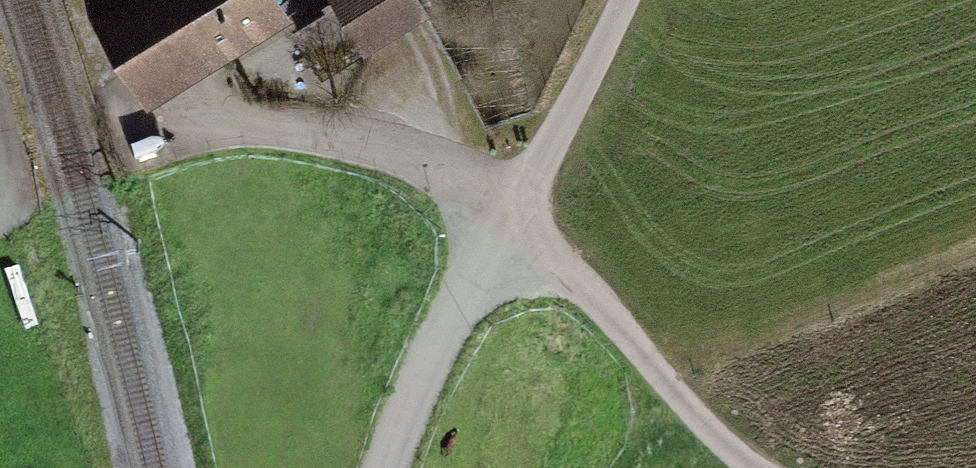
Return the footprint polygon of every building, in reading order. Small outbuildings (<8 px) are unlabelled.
[(97,2),(147,83),(276,5),(272,0),(96,0),(97,2)] [(339,5),(296,31),(321,72),(423,9),(417,0),(336,0),(339,5)]
